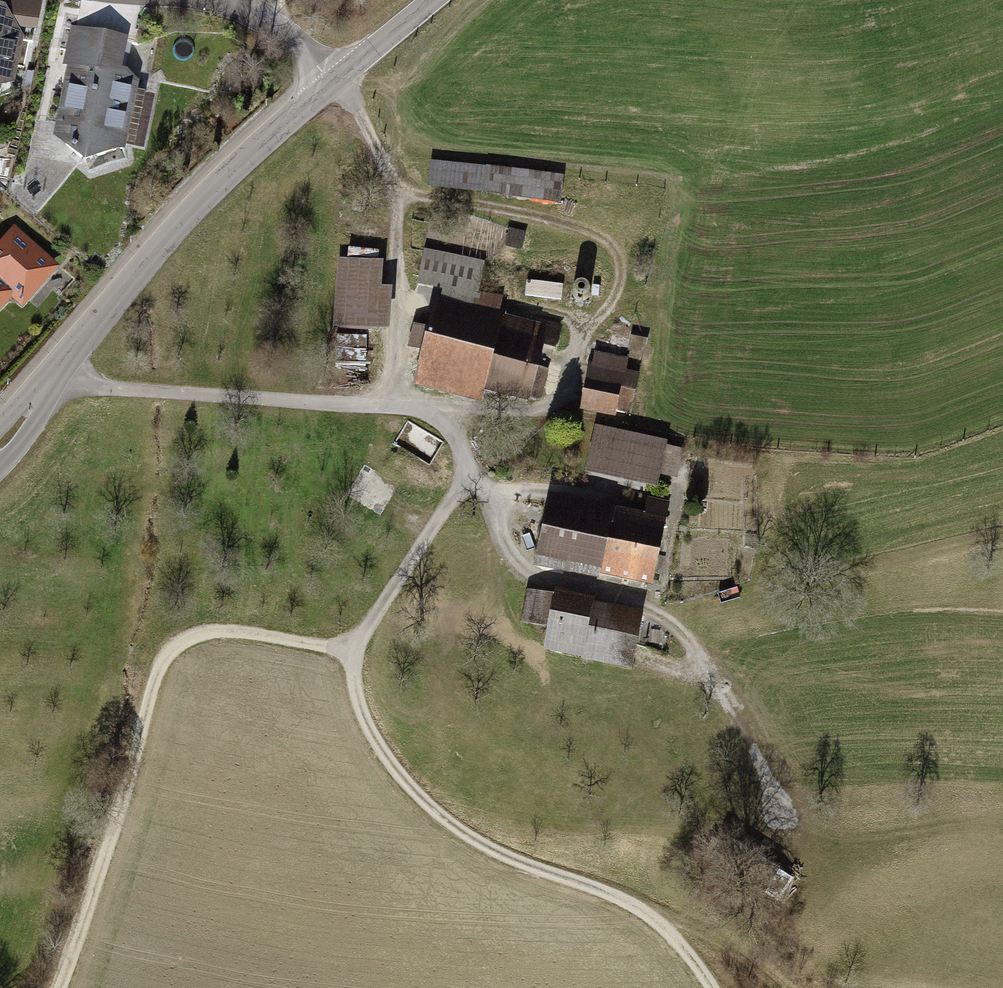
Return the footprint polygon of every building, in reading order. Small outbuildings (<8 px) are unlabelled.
[(5,5),(19,27),(38,31),(43,0),(0,0),(0,4),(5,5)] [(15,83),(24,37),(19,27),(5,5),(0,4),(0,87),(15,83)] [(86,162),(126,149),(139,80),(128,70),(122,69),(128,37),(71,25),(62,67),(67,68),(53,136),(86,162)] [(559,177),(431,162),(429,184),(557,199),(559,177)] [(60,268),(15,226),(0,242),(0,282),(12,293),(12,300),(23,309),(60,268)] [(525,233),(510,230),(506,245),(521,249),(525,233)] [(485,263),(424,251),(417,284),(442,288),(478,296),(485,263)] [(375,266),(345,264),(341,327),(371,328),(374,289),(375,266)] [(12,300),(12,293),(0,282),(0,313),(12,300)] [(478,296),(442,288),(434,314),(500,331),(499,336),(541,347),(543,341),(522,336),(525,326),(538,330),(540,320),(497,308),(498,300),(478,296)] [(394,290),(374,289),(371,328),(391,330),(394,290)] [(500,331),(434,314),(430,330),(415,326),(410,346),(424,350),(419,367),(486,384),(529,396),(541,347),(499,336),(500,331)] [(538,330),(525,326),(522,336),(543,341),(555,344),(560,326),(540,320),(538,330)] [(366,336),(337,334),(335,364),(365,365),(366,336)] [(627,359),(596,353),(594,366),(590,365),(583,403),(624,412),(629,388),(621,386),(627,359)] [(486,384),(419,367),(414,386),(481,404),(486,384)] [(677,449),(597,431),(591,460),(659,474),(671,477),(677,449)] [(659,474),(591,460),(588,474),(655,488),(659,474)] [(643,525),(551,505),(540,558),(599,570),(600,566),(653,577),(667,507),(648,503),(643,525)] [(556,597),(534,593),(528,622),(549,626),(546,644),(582,651),(590,609),(554,602),(556,597)] [(604,612),(597,610),(588,653),(632,662),(641,619),(614,614),(611,625),(602,623),(604,612)]
